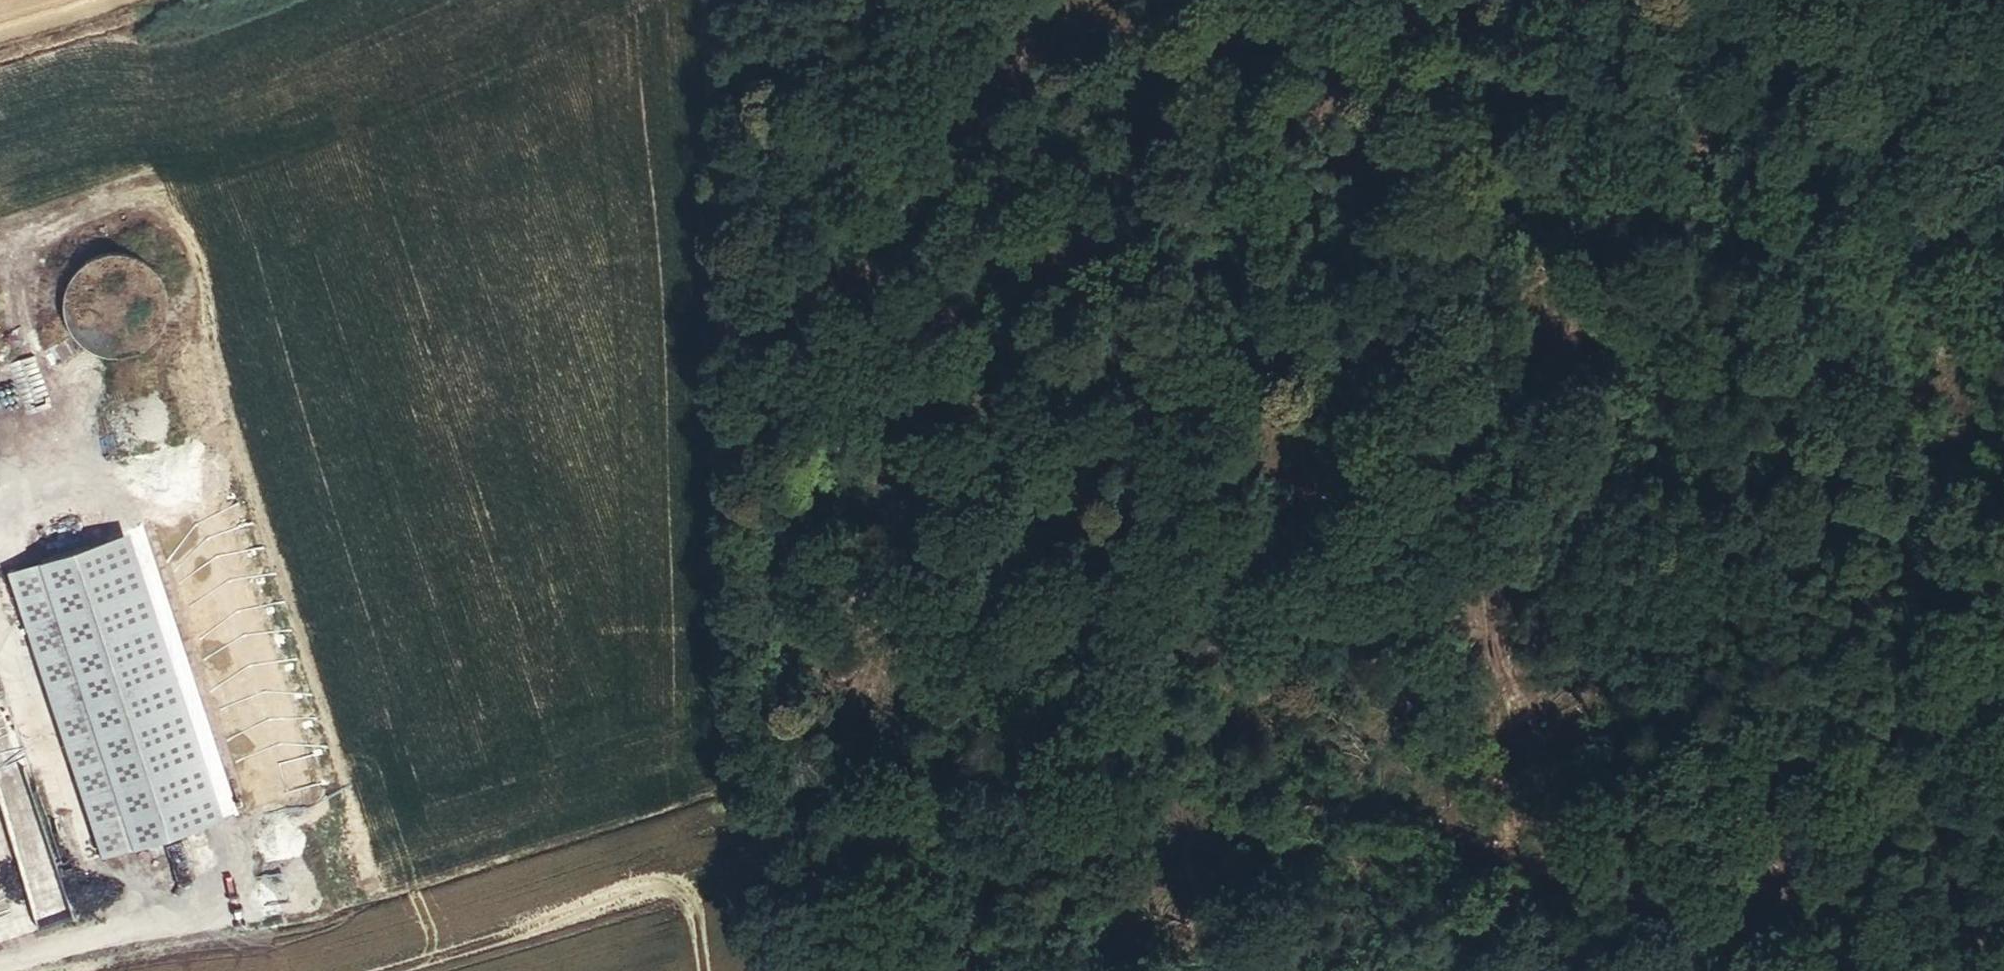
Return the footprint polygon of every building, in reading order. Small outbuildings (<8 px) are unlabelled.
[(96,344),(106,345),(110,345),(121,344),(128,341),(131,340),(135,338),(141,334),(146,329),(149,326),(153,320),(156,314),(159,307),(160,303),(161,296),(161,289),(160,282),(159,278),(156,271),(153,265),(146,256),(141,251),(138,249),(131,245),(128,244),(121,241),(114,240),(110,240),(103,240),(99,241),(95,241),(88,244),(85,245),(79,249),(73,253),(70,256),(66,262),(63,265),(60,271),(59,275),(57,282),(56,285),(55,293),(56,300),(57,304),(59,311),(60,314),(64,321),(68,327),(70,329),(73,332),(79,336),(85,340),(88,342),(96,344)] [(228,906),(246,900),(122,517),(103,523),(228,906)] [(103,523),(5,555),(130,938),(228,906),(103,523)] [(32,927),(7,834),(0,836),(0,936),(32,927)]
